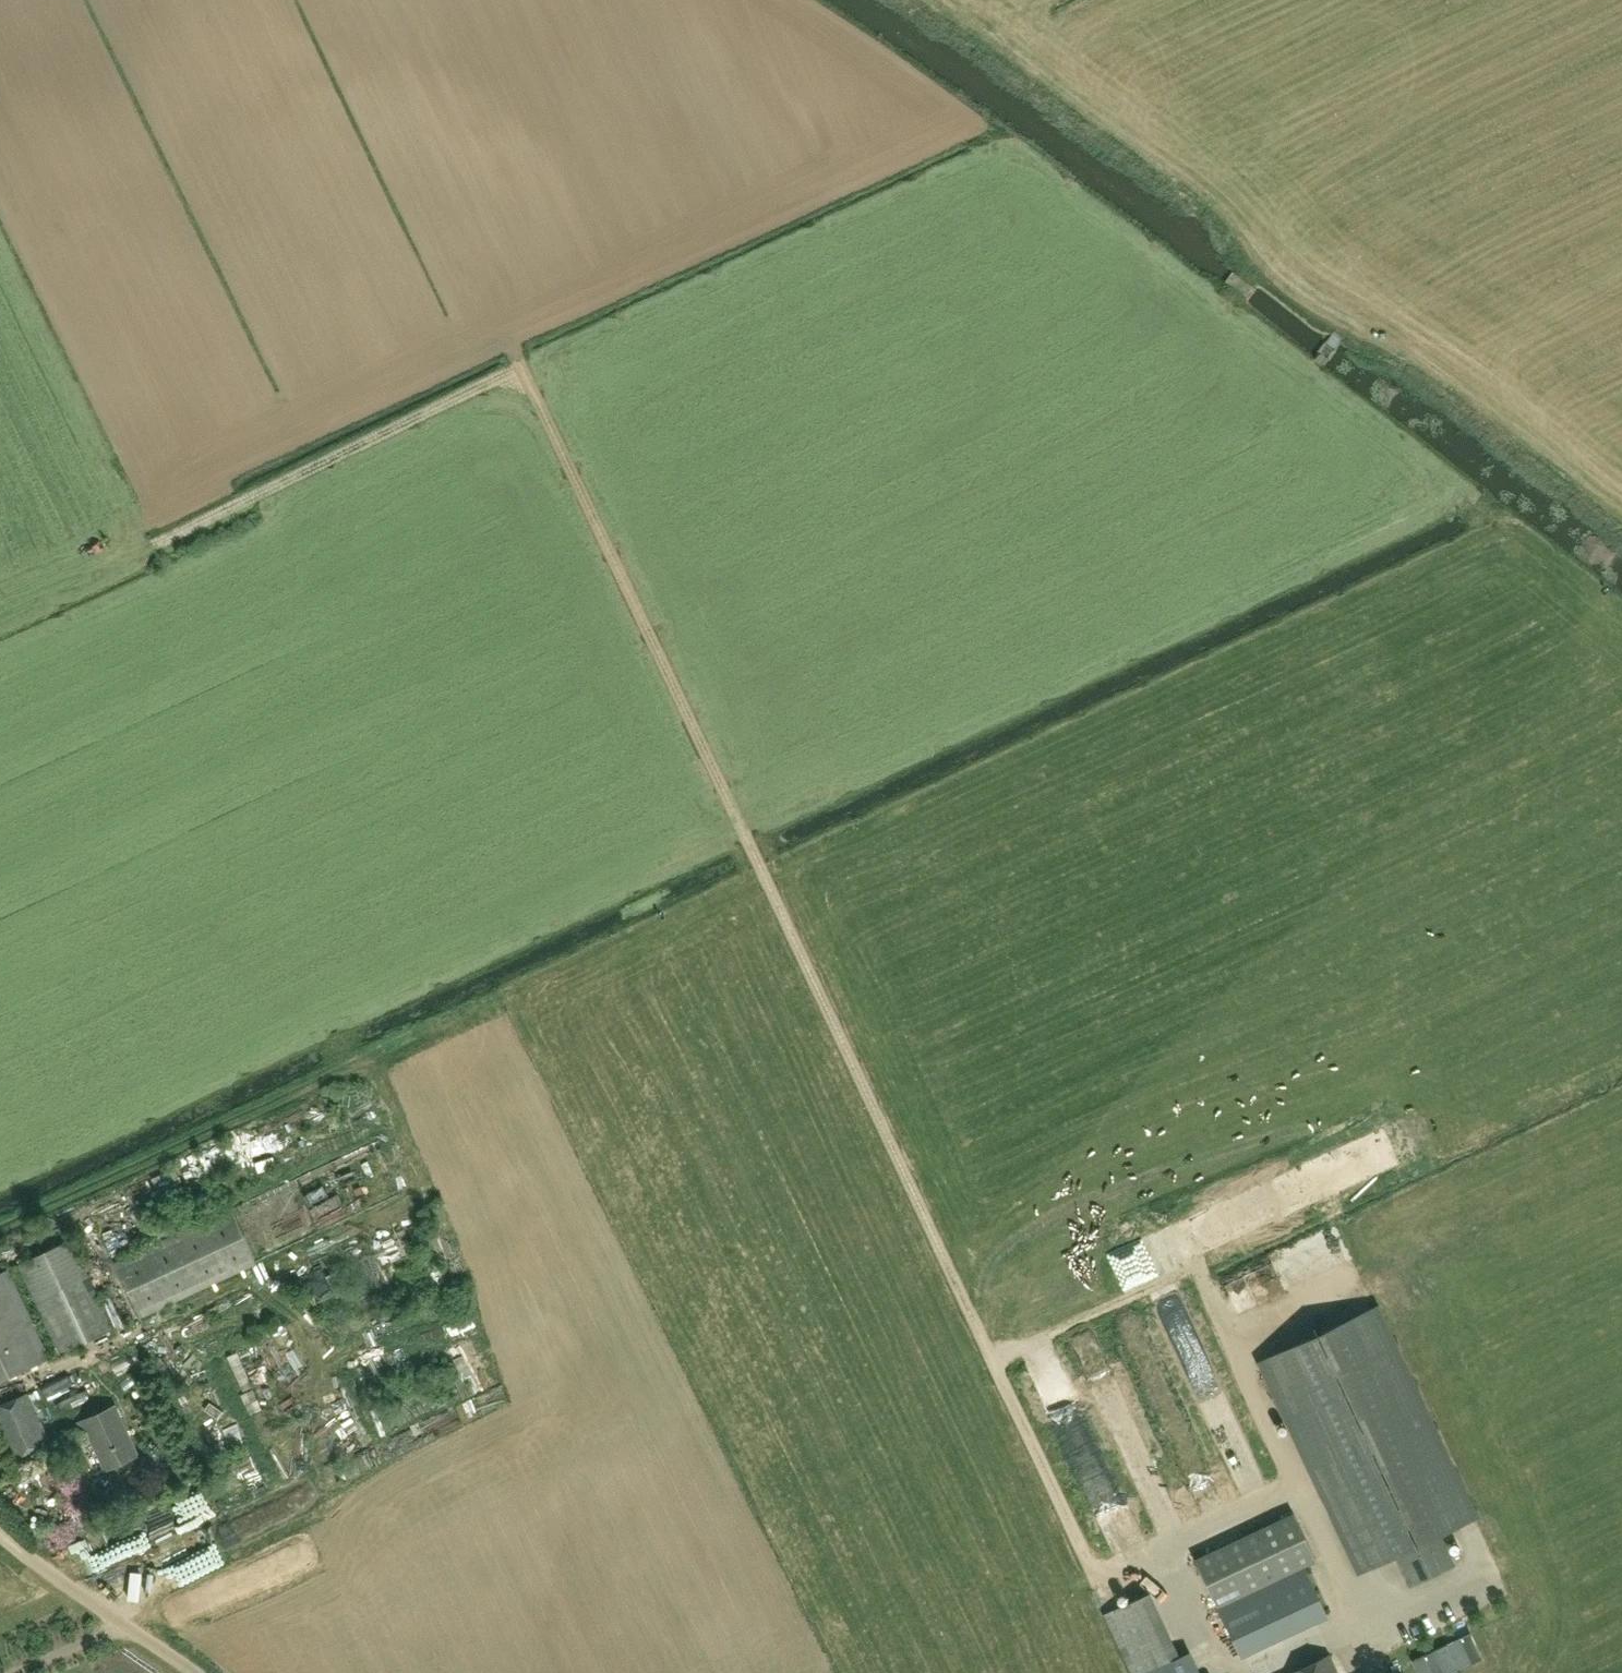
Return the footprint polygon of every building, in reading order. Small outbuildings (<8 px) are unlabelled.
[(251,1164),(255,1176),(275,1170),(272,1159),(251,1164)] [(256,1261),(231,1208),(116,1261),(141,1315),(256,1261)] [(151,1222),(142,1225),(149,1244),(157,1241),(151,1222)] [(114,1229),(95,1239),(107,1261),(126,1251),(114,1229)] [(410,1253),(424,1242),(416,1232),(403,1243),(410,1253)] [(112,1328),(70,1239),(19,1263),(60,1352),(112,1328)] [(306,1283),(314,1310),(383,1290),(380,1280),(392,1276),(390,1268),(380,1270),(375,1253),(345,1262),(347,1270),(306,1283)] [(7,1268),(0,1271),(0,1380),(48,1357),(7,1268)] [(1379,1305),(1257,1363),(1356,1577),(1395,1559),(1409,1588),(1456,1566),(1443,1537),(1480,1519),(1379,1305)] [(372,1372),(393,1367),(390,1355),(369,1360),(372,1372)] [(496,1385),(480,1391),(485,1403),(501,1397),(496,1385)] [(245,1411),(262,1405),(257,1390),(239,1397),(245,1411)] [(13,1459),(51,1441),(28,1393),(0,1406),(0,1431),(13,1459)] [(137,1455),(115,1405),(79,1422),(85,1436),(89,1434),(105,1469),(137,1455)] [(439,1435),(459,1426),(453,1412),(433,1421),(439,1435)] [(1316,1560),(1294,1513),(1195,1559),(1217,1607),(1316,1560)] [(191,1529),(198,1548),(222,1539),(215,1520),(191,1529)] [(261,1531),(166,1585),(174,1600),(269,1545),(261,1531)] [(1277,1637),(1255,1589),(1217,1607),(1240,1654),(1277,1637)] [(1190,1652),(1174,1659),(1144,1596),(1105,1614),(1133,1672),(1200,1672),(1190,1652)] [(1278,1636),(1236,1658),(1243,1671),(1285,1649),(1278,1636)] [(1330,1652),(1286,1672),(1340,1672),(1330,1652)]
